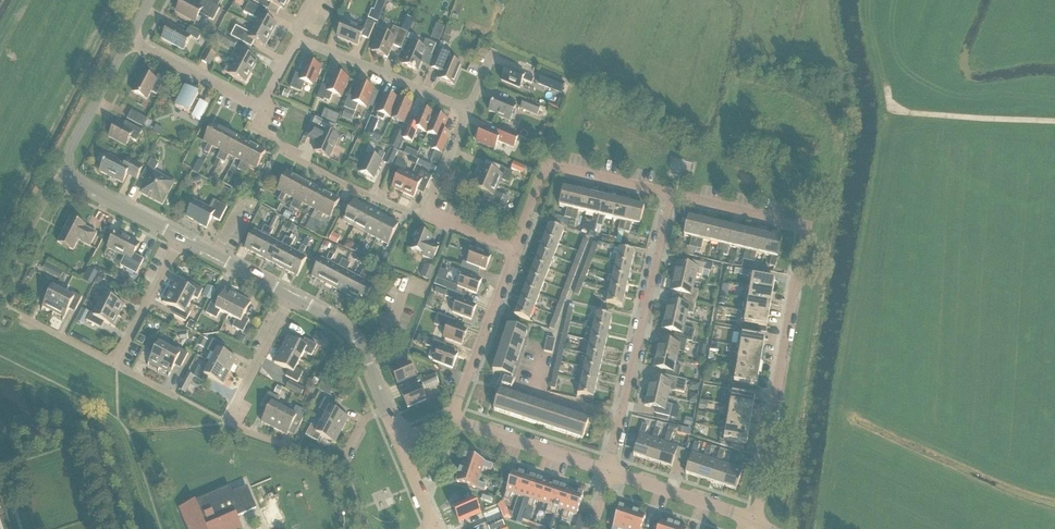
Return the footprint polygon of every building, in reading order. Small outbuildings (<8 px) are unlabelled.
[(186,0),(183,0),(176,11),(195,22),(200,13),(212,20),(219,8),(205,0),(202,0),(199,7),(186,0)] [(252,1),(255,2),(256,3),(267,9),(270,5),(271,3),(284,10),(287,4),(288,2),(289,0),(252,0),(252,1)] [(245,8),(243,12),(249,15),(257,19),(254,26),(271,35),(271,34),(277,24),(262,16),(265,10),(259,7),(256,5),(255,5),(251,3),(249,1),(248,4),(245,8)] [(215,20),(221,23),(227,10),(222,7),(215,20)] [(368,39),(375,23),(367,20),(363,30),(343,21),(337,36),(357,45),(361,36),(368,39)] [(437,24),(431,37),(439,40),(445,27),(437,24)] [(185,34),(169,25),(162,39),(183,50),(190,37),(197,40),(201,35),(189,28),(185,34)] [(236,26),(230,36),(247,45),(250,39),(264,46),(271,35),(254,26),(250,33),(242,29),(236,26)] [(401,48),(408,33),(394,27),(390,36),(380,32),(372,51),(387,58),(393,45),(401,48)] [(238,42),(226,36),(222,42),(235,49),(238,42)] [(431,56),(436,44),(426,39),(422,47),(411,43),(402,64),(418,70),(425,53),(431,56)] [(210,65),(216,53),(207,49),(201,60),(210,65)] [(234,62),(251,72),(257,60),(240,51),(235,49),(233,53),(238,56),(234,62)] [(453,85),(462,65),(448,60),(449,57),(437,52),(431,68),(438,71),(438,70),(442,72),(439,79),(453,85)] [(245,83),(251,72),(234,62),(231,69),(226,67),(223,71),(228,74),(245,83)] [(313,85),(321,67),(307,62),(302,76),(296,73),(290,87),(301,92),(305,82),(313,85)] [(532,83),(534,78),(525,75),(525,74),(507,67),(501,80),(519,88),(523,80),(532,83)] [(155,80),(143,73),(133,92),(146,99),(150,91),(156,94),(165,78),(158,74),(155,80)] [(341,97),(348,79),(335,73),(329,87),(322,84),(316,98),(323,101),(324,99),(329,101),(333,93),(341,97)] [(542,74),(538,84),(555,91),(561,94),(565,83),(542,74)] [(366,107),(374,89),(360,84),(355,97),(349,95),(344,107),(355,111),(358,104),(366,107)] [(199,103),(195,100),(198,94),(185,87),(175,106),(193,115),(192,117),(199,121),(207,105),(200,101),(199,103)] [(390,117),(398,99),(386,94),(376,117),(383,120),(385,115),(390,117)] [(503,101),(494,98),(489,111),(497,114),(497,115),(510,121),(516,105),(503,100),(503,101)] [(524,99),(520,109),(537,116),(538,115),(541,107),(541,106),(524,99)] [(404,123),(412,105),(399,100),(392,118),(404,123)] [(325,109),(322,118),(336,124),(339,115),(325,109)] [(352,122),(355,113),(345,109),(342,118),(352,122)] [(425,132),(433,114),(421,109),(414,126),(410,124),(403,139),(411,143),(418,129),(425,132)] [(142,127),(147,119),(131,110),(127,119),(142,127)] [(441,153),(450,134),(443,131),(447,120),(435,115),(427,133),(437,137),(432,149),(441,153)] [(372,137),(379,120),(371,116),(363,133),(372,137)] [(316,118),(307,136),(319,141),(314,151),(329,158),(339,137),(328,132),(331,125),(316,118)] [(142,131),(125,122),(122,127),(116,124),(109,137),(126,146),(130,138),(137,142),(142,131)] [(208,154),(212,146),(222,128),(213,124),(204,142),(208,144),(204,152),(208,154)] [(221,161),(234,135),(222,128),(212,146),(221,150),(216,158),(221,161)] [(499,135),(482,128),(476,141),(495,149),(498,141),(513,148),(518,136),(501,129),(499,135)] [(398,149),(405,134),(396,130),(389,145),(398,149)] [(236,159),(246,141),(234,135),(221,161),(225,163),(229,155),(236,159)] [(242,172),(255,146),(246,141),(236,159),(241,161),(237,169),(242,172)] [(255,146),(242,172),(246,173),(250,165),(256,169),(266,151),(255,146)] [(391,165),(398,150),(391,147),(384,162),(391,165)] [(373,179),(385,153),(380,151),(376,159),(368,155),(360,173),(373,179)] [(125,164),(108,155),(100,171),(122,183),(127,174),(136,179),(142,167),(128,159),(125,164)] [(162,203),(172,183),(153,173),(158,164),(151,160),(143,177),(149,180),(142,192),(162,203)] [(403,193),(411,175),(404,172),(407,165),(397,161),(391,174),(397,177),(392,187),(403,193)] [(425,162),(423,167),(435,172),(437,167),(425,162)] [(523,173),(526,167),(514,162),(511,169),(523,173)] [(481,166),(477,177),(498,186),(500,180),(508,183),(513,172),(501,167),(498,173),(481,166)] [(411,175),(403,193),(414,198),(417,191),(424,194),(432,177),(420,171),(418,178),(411,175)] [(290,196),(299,179),(287,172),(277,190),(282,192),(278,200),(282,202),(286,194),(290,196)] [(477,177),(472,188),(484,193),(481,199),(499,206),(503,195),(495,192),(498,186),(477,177)] [(295,209),(308,183),(299,179),(290,196),(294,199),(290,207),(295,209)] [(236,182),(233,188),(243,193),(245,188),(236,182)] [(309,206),(319,189),(308,183),(295,209),(299,211),(303,203),(309,206)] [(571,219),(577,191),(564,188),(559,206),(567,208),(565,217),(571,219)] [(315,220),(329,194),(319,189),(309,206),(315,210),(311,218),(315,220)] [(586,212),(591,194),(577,191),(571,219),(576,220),(579,210),(586,212)] [(329,194),(315,220),(319,222),(324,214),(330,217),(339,199),(329,194)] [(597,225),(604,197),(591,194),(586,212),(593,214),(591,224),(597,225)] [(613,219),(617,200),(604,197),(597,225),(603,226),(605,217),(613,219)] [(219,221),(227,207),(214,200),(209,208),(194,201),(186,216),(200,223),(199,224),(206,228),(212,217),(219,221)] [(354,227),(365,206),(354,200),(343,221),(354,227)] [(621,244),(624,231),(630,203),(617,200),(613,219),(620,220),(616,238),(614,237),(613,242),(621,244)] [(630,203),(624,231),(630,233),(632,223),(640,225),(644,207),(630,203)] [(365,233),(376,212),(365,206),(354,227),(365,233)] [(376,239),(387,217),(376,212),(365,233),(376,239)] [(266,259),(275,241),(269,238),(279,218),(275,216),(269,228),(255,254),(266,259)] [(557,216),(555,222),(567,227),(570,219),(557,216)] [(387,217),(376,239),(388,245),(399,223),(387,217)] [(695,248),(702,220),(688,217),(684,235),(692,237),(689,247),(695,248)] [(90,246),(97,234),(85,227),(85,226),(70,218),(58,242),(73,250),(78,240),(90,246)] [(711,242),(715,223),(702,220),(695,248),(695,251),(699,252),(701,251),(703,240),(711,242)] [(722,254),(728,227),(715,223),(711,242),(718,243),(716,253),(722,254)] [(597,225),(591,224),(589,234),(595,235),(596,230),(597,225)] [(543,238),(559,244),(564,231),(548,225),(543,238)] [(255,254),(269,228),(264,226),(260,234),(254,230),(245,248),(255,254)] [(737,248),(742,230),(728,227),(722,254),(728,256),(730,246),(737,248)] [(432,245),(428,244),(431,236),(416,230),(413,239),(415,239),(411,249),(423,254),(423,256),(433,260),(438,247),(432,245)] [(749,261),(755,233),(742,230),(737,248),(745,250),(743,259),(749,261)] [(136,273),(140,265),(143,259),(134,255),(139,244),(116,232),(108,247),(125,256),(121,265),(136,273)] [(626,232),(623,241),(636,245),(639,237),(626,232)] [(764,254),(768,236),(755,233),(749,261),(754,262),(754,261),(757,252),(764,254)] [(288,271),(298,253),(290,249),(296,237),(292,235),(290,239),(276,265),(288,271)] [(768,236),(764,254),(771,256),(769,266),(775,267),(782,239),(768,236)] [(290,239),(285,237),(281,245),(275,241),(266,259),(276,265),(290,239)] [(554,257),(559,244),(543,238),(539,251),(554,257)] [(578,252),(583,254),(588,240),(583,239),(578,252)] [(479,244),(471,241),(469,247),(476,250),(479,244)] [(589,255),(594,257),(598,244),(594,243),(589,255)] [(298,253),(288,271),(297,276),(307,258),(302,255),(306,247),(302,245),(298,253)] [(687,246),(685,254),(693,256),(695,251),(695,248),(689,247),(687,246)] [(615,262),(632,266),(635,253),(618,249),(614,248),(613,253),(617,254),(615,262)] [(461,267),(477,273),(479,268),(485,270),(490,257),(472,250),(467,263),(463,262),(461,267)] [(549,269),(554,257),(539,251),(534,263),(549,269)] [(321,258),(312,276),(320,280),(330,263),(334,255),(330,252),(326,260),(321,258)] [(579,265),(583,254),(578,252),(574,264),(579,265)] [(588,270),(594,257),(589,255),(584,268),(588,270)] [(330,263),(320,280),(333,287),(346,261),(342,259),(338,267),(330,263)] [(674,277),(695,282),(696,274),(702,276),(704,267),(712,269),(712,266),(722,268),(723,265),(717,264),(703,261),(703,263),(692,260),(690,266),(677,263),(674,277)] [(346,261),(333,287),(343,292),(352,275),(346,271),(350,263),(346,261)] [(60,279),(64,271),(46,262),(42,270),(60,279)] [(629,279),(632,266),(615,262),(612,275),(629,279)] [(545,282),(549,269),(534,263),(529,276),(545,282)] [(430,280),(435,268),(426,264),(421,277),(430,280)] [(574,279),(579,265),(574,264),(569,277),(574,279)] [(90,266),(86,275),(95,279),(99,269),(90,266)] [(475,278),(477,273),(461,267),(459,272),(463,274),(458,287),(476,294),(481,281),(475,278)] [(584,282),(588,270),(584,268),(579,281),(584,282)] [(747,288),(773,292),(775,280),(754,277),(755,272),(736,268),(735,274),(749,276),(747,288)] [(116,276),(129,283),(133,276),(119,270),(116,276)] [(352,275),(343,292),(354,298),(367,272),(363,270),(359,278),(352,275)] [(367,272),(354,298),(364,304),(374,286),(367,282),(371,274),(367,272)] [(629,279),(612,275),(612,276),(610,275),(609,280),(611,281),(609,289),(626,292),(629,279)] [(540,295),(545,282),(529,276),(524,289),(540,295)] [(568,292),(574,279),(569,277),(564,290),(568,292)] [(693,289),(695,282),(674,277),(671,291),(684,294),(683,299),(696,302),(698,290),(693,289)] [(437,279),(434,285),(447,290),(456,293),(458,287),(437,279)] [(52,315),(63,292),(57,289),(59,286),(49,281),(43,292),(49,295),(42,310),(52,315)] [(169,291),(190,303),(194,297),(197,299),(202,289),(191,283),(188,288),(174,281),(169,291)] [(579,295),(584,282),(579,281),(574,294),(579,295)] [(205,291),(203,295),(208,298),(210,300),(212,298),(213,298),(214,295),(217,290),(213,288),(208,285),(205,290),(205,291)] [(444,296),(447,290),(437,286),(434,292),(444,296)] [(99,306),(121,317),(126,307),(112,300),(115,294),(103,288),(98,298),(102,300),(99,306)] [(771,304),(773,292),(747,288),(745,299),(771,304)] [(228,315),(238,296),(226,289),(218,304),(212,301),(206,313),(216,318),(220,311),(228,315)] [(535,307),(540,295),(524,289),(519,302),(535,307)] [(622,306),(626,292),(609,289),(606,303),(622,306)] [(471,320),(476,306),(462,301),(464,296),(456,293),(447,290),(445,296),(452,299),(451,303),(456,305),(453,313),(471,320)] [(564,304),(568,292),(564,290),(559,302),(564,304)] [(187,310),(190,303),(169,291),(163,301),(177,309),(174,314),(186,320),(190,312),(187,310)] [(63,292),(52,315),(63,320),(70,306),(76,309),(82,297),(72,292),(70,296),(63,292)] [(238,296),(228,315),(236,319),(232,326),(243,332),(249,320),(243,317),(251,302),(238,296)] [(693,314),(696,302),(683,299),(681,304),(668,302),(666,314),(686,319),(688,313),(693,314)] [(769,315),(771,304),(745,299),(743,311),(769,315)] [(530,321),(535,307),(519,302),(514,315),(530,321)] [(559,317),(564,304),(559,302),(554,315),(559,317)] [(83,306),(77,318),(84,321),(90,309),(83,306)] [(116,328),(121,317),(99,306),(96,313),(92,311),(87,320),(98,326),(101,321),(116,328)] [(565,321),(570,322),(573,309),(568,308),(565,321)] [(767,328),(769,315),(743,311),(741,323),(750,325),(766,328),(767,328)] [(461,344),(467,331),(453,325),(455,320),(438,314),(434,324),(446,329),(443,337),(461,344)] [(593,327),(609,331),(612,317),(596,314),(593,327)] [(684,327),(686,319),(666,314),(662,329),(675,332),(674,337),(687,340),(687,339),(691,341),(693,329),(684,327)] [(554,330),(559,317),(554,315),(549,328),(554,330)] [(567,335),(570,322),(565,321),(562,334),(567,335)] [(503,340),(522,347),(527,332),(508,326),(503,340)] [(606,344),(609,331),(593,327),(590,340),(606,344)] [(559,347),(564,349),(567,335),(562,334),(559,347)] [(736,346),(763,351),(765,339),(755,337),(747,336),(738,334),(736,346)] [(158,371),(170,348),(164,345),(165,341),(156,336),(149,348),(155,351),(148,365),(158,371)] [(280,350),(300,360),(304,352),(311,355),(316,345),(304,339),(301,344),(287,337),(280,350)] [(552,353),(555,339),(547,337),(543,351),(552,353)] [(684,352),(687,340),(674,337),(673,342),(660,340),(657,354),(677,358),(679,351),(684,352)] [(426,343),(425,345),(432,348),(429,358),(430,358),(435,360),(434,362),(436,362),(452,369),(454,365),(454,364),(457,355),(445,350),(443,350),(445,345),(439,342),(429,339),(428,338),(426,342),(426,343)] [(213,340),(208,350),(215,354),(210,362),(230,372),(237,359),(222,352),(225,346),(213,340)] [(516,364),(522,347),(503,340),(497,357),(516,364)] [(603,357),(606,344),(590,340),(587,354),(603,357)] [(699,344),(697,354),(705,355),(707,346),(699,344)] [(761,362),(763,351),(736,346),(734,358),(761,362)] [(561,362),(564,349),(559,347),(556,361),(561,362)] [(170,348),(158,371),(168,376),(176,362),(181,365),(188,353),(178,348),(177,352),(170,348)] [(296,368),(300,360),(280,350),(274,362),(289,370),(286,376),(297,382),(303,371),(296,368)] [(600,371),(603,357),(587,354),(583,367),(600,371)] [(676,366),(677,358),(657,354),(653,368),(666,370),(665,376),(687,381),(687,380),(678,378),(680,367),(676,366)] [(513,376),(516,364),(497,357),(493,371),(506,376),(505,380),(504,380),(502,386),(505,387),(505,386),(512,388),(516,377),(513,376)] [(759,374),(761,362),(734,358),(732,369),(759,374)] [(561,362),(556,361),(553,374),(558,375),(561,362)] [(194,376),(194,377),(195,377),(206,383),(209,377),(223,384),(230,372),(210,362),(206,370),(199,366),(194,376)] [(397,384),(415,376),(410,363),(391,371),(397,384)] [(597,384),(600,371),(583,367),(580,380),(597,384)] [(757,386),(759,374),(732,369),(730,382),(738,383),(737,387),(749,389),(750,385),(757,386)] [(187,372),(179,389),(186,393),(195,377),(194,377),(194,376),(187,372)] [(425,389),(438,383),(435,374),(421,380),(425,389)] [(560,390),(563,380),(558,379),(558,375),(553,374),(550,388),(560,390)] [(418,375),(408,380),(410,384),(420,380),(418,375)] [(684,391),(687,381),(665,376),(664,381),(651,378),(648,392),(668,397),(670,389),(675,390),(675,389),(684,391)] [(594,398),(597,384),(580,380),(577,394),(594,398)] [(305,389),(289,382),(286,388),(302,396),(305,389)] [(283,389),(278,386),(275,393),(280,395),(283,389)] [(408,408),(426,400),(420,387),(402,395),(408,408)] [(726,405),(753,409),(755,398),(735,394),(736,390),(729,389),(728,393),(726,405)] [(582,439),(589,420),(500,391),(494,410),(582,439)] [(667,404),(668,397),(648,392),(645,406),(657,409),(656,414),(662,415),(661,418),(668,420),(669,417),(676,418),(679,407),(672,405),(667,404)] [(274,429),(284,409),(276,405),(280,398),(269,393),(263,405),(269,408),(262,422),(274,429)] [(322,420),(342,430),(348,418),(334,410),(337,404),(325,398),(319,408),(326,412),(322,420)] [(700,400),(698,408),(705,410),(707,402),(700,400)] [(751,421),(753,409),(726,405),(724,416),(751,421)] [(284,409),(274,429),(287,435),(294,421),(300,423),(306,412),(296,406),(292,413),(284,409)] [(749,432),(751,421),(724,416),(722,428),(749,432)] [(335,443),(342,430),(322,420),(318,428),(311,424),(306,435),(317,441),(320,435),(335,443)] [(665,443),(664,442),(656,440),(662,423),(657,421),(651,438),(653,439),(646,459),(658,463),(665,443)] [(665,443),(658,463),(671,468),(678,447),(669,444),(675,425),(670,423),(664,442),(665,443)] [(653,439),(651,438),(644,436),(647,425),(642,424),(639,435),(640,435),(633,455),(646,459),(653,439)] [(746,445),(749,432),(722,428),(720,441),(731,442),(746,445)] [(705,457),(703,457),(696,454),(699,444),(695,442),(691,453),(692,453),(685,473),(698,477),(705,457)] [(717,461),(716,461),(708,458),(712,448),(707,446),(706,449),(703,457),(705,457),(698,477),(710,482),(717,461)] [(729,465),(728,465),(721,462),(724,452),(719,450),(716,461),(717,461),(710,482),(723,486),(729,465)] [(729,465),(723,486),(735,490),(742,470),(733,467),(736,456),(732,454),(728,465),(729,465)] [(491,470),(493,465),(464,455),(460,468),(481,475),(483,468),(491,470)] [(481,475),(460,468),(456,481),(484,491),(486,485),(479,483),(481,475)] [(518,496),(525,475),(513,471),(504,499),(509,501),(512,494),(518,496)] [(529,499),(530,500),(536,479),(525,475),(518,496),(529,499)] [(535,501),(541,503),(548,483),(536,479),(530,500),(529,499),(527,507),(532,509),(535,501)] [(550,515),(560,486),(548,483),(541,503),(547,506),(545,513),(550,515)] [(558,509),(564,511),(571,490),(560,486),(550,515),(555,516),(558,509)] [(229,487),(229,488),(230,490),(212,497),(211,495),(196,502),(195,501),(179,508),(188,528),(243,528),(237,515),(240,514),(240,515),(256,509),(247,487),(232,494),(229,487)] [(564,511),(561,518),(567,520),(569,513),(576,515),(583,494),(571,490),(564,511)] [(474,498),(453,507),(459,522),(480,512),(474,498)] [(523,520),(527,504),(519,502),(516,519),(523,520)] [(633,511),(620,507),(612,528),(627,528),(633,511)] [(646,515),(633,511),(627,528),(641,528),(646,515)] [(498,528),(505,526),(501,517),(487,523),(489,528),(496,528),(498,528)] [(661,520),(658,528),(673,528),(674,524),(661,520)]
